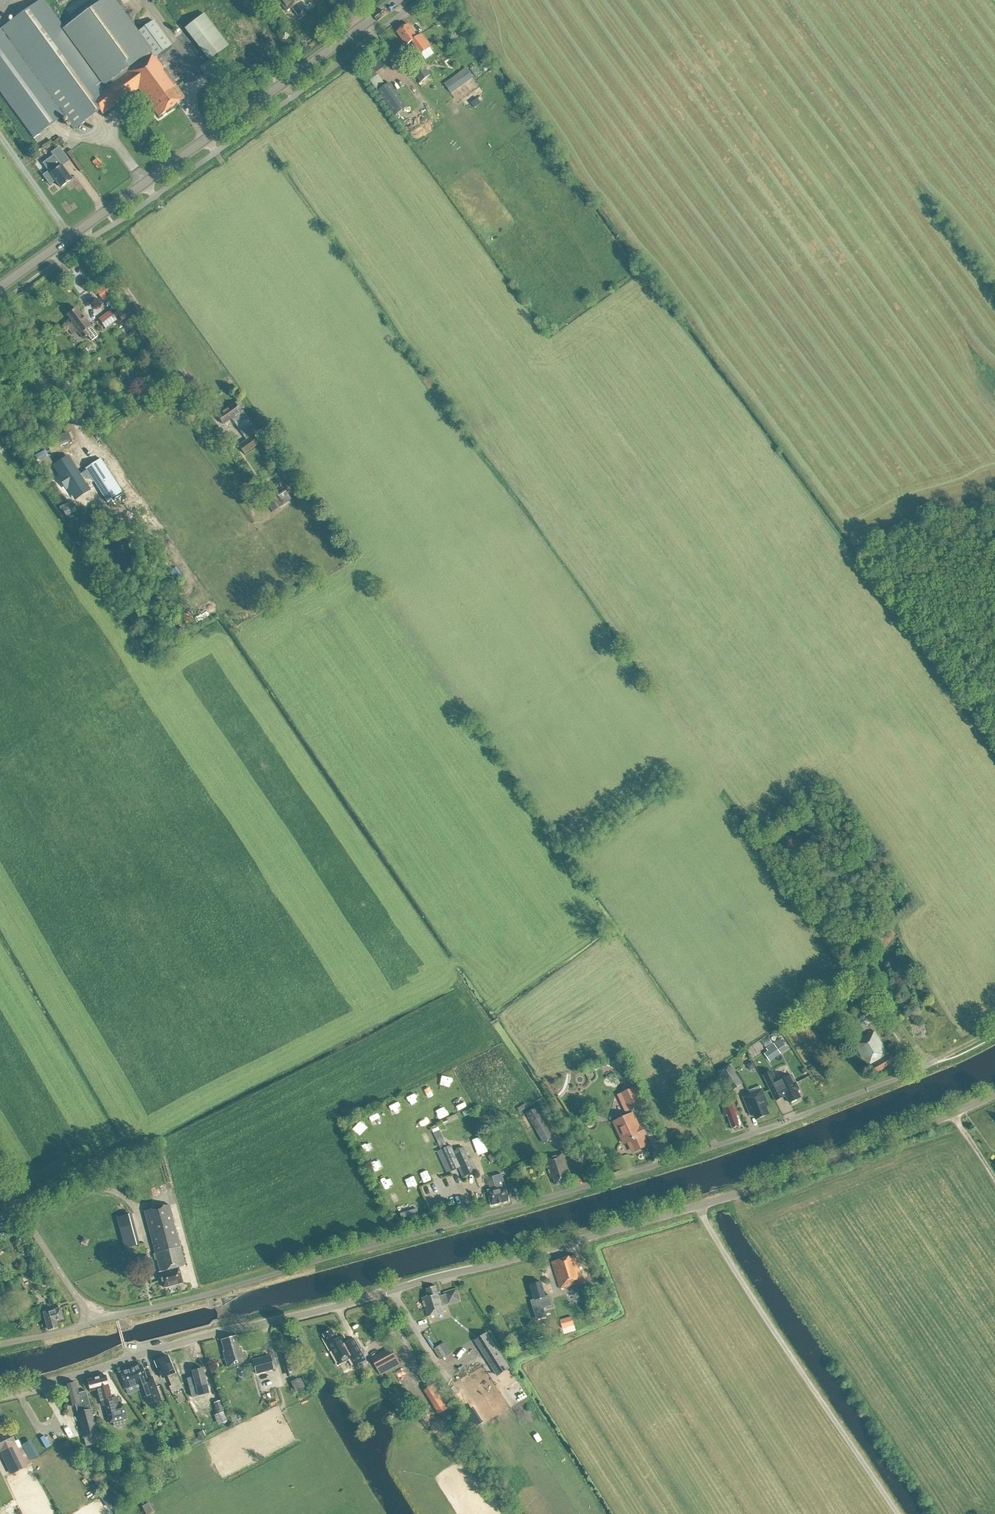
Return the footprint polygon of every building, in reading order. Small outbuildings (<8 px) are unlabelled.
[(64,28),(44,0),(41,0),(0,29),(0,93),(33,138),(64,116),(74,130),(99,111),(102,115),(138,89),(158,117),(184,98),(154,56),(170,44),(153,21),(139,31),(154,52),(153,52),(106,86),(64,28)] [(64,28),(106,86),(153,52),(115,0),(102,0),(64,28)] [(305,8),(300,1),(302,0),(278,0),(286,12),(291,8),(297,17),(304,12),(303,9),(305,8)] [(188,25),(210,60),(231,46),(209,12),(188,25)] [(417,37),(408,24),(396,32),(406,46),(412,42),(422,56),(424,55),(423,53),(431,47),(422,34),(417,37)] [(214,67),(209,60),(199,68),(204,74),(214,67)] [(421,83),(430,75),(420,62),(410,70),(421,83)] [(451,92),(472,77),(467,70),(446,85),(451,92)] [(407,108),(390,83),(377,92),(395,116),(407,108)] [(60,188),(71,180),(62,167),(69,162),(59,148),(51,153),(54,156),(43,163),(49,171),(43,175),(49,185),(55,181),(60,188)] [(105,285),(96,292),(102,301),(112,293),(105,285)] [(82,314),(80,315),(75,308),(67,315),(72,322),(70,323),(71,324),(66,328),(72,336),(77,332),(79,335),(80,334),(84,340),(88,336),(91,341),(97,337),(90,327),(91,326),(82,314)] [(105,328),(116,320),(110,312),(99,320),(105,328)] [(126,318),(122,312),(117,316),(121,321),(126,318)] [(252,425),(236,403),(234,404),(234,403),(216,415),(223,425),(231,420),(240,433),(252,425)] [(69,461),(56,469),(61,477),(59,478),(66,488),(68,486),(72,493),(85,485),(84,484),(91,479),(107,502),(106,501),(121,492),(121,493),(122,492),(107,469),(98,475),(92,466),(91,465),(86,469),(85,469),(86,471),(79,476),(77,473),(69,461)] [(277,496),(285,491),(281,484),(273,489),(277,496)] [(277,496),(273,489),(271,486),(262,492),(273,509),(290,498),(285,491),(277,496)] [(133,510),(140,507),(135,500),(129,503),(133,510)] [(73,503),(61,509),(65,516),(76,510),(73,503)] [(863,1030),(870,1025),(864,1014),(860,1016),(857,1011),(853,1014),(863,1030)] [(819,1030),(823,1027),(818,1016),(812,1019),(819,1030)] [(842,1038),(838,1030),(829,1035),(828,1034),(823,1037),(827,1045),(842,1038)] [(893,1066),(885,1052),(886,1051),(874,1031),(859,1040),(860,1042),(855,1045),(868,1067),(871,1065),(877,1074),(893,1066)] [(781,1054),(774,1044),(766,1049),(768,1052),(764,1054),(770,1062),(781,1054)] [(631,1072),(625,1059),(613,1065),(615,1070),(623,1066),(626,1074),(631,1072)] [(727,1083),(737,1077),(730,1067),(720,1073),(727,1083)] [(772,1071),(762,1075),(775,1101),(786,1095),(790,1103),(800,1098),(797,1090),(799,1089),(792,1075),(778,1082),(772,1071)] [(444,1075),(443,1085),(453,1086),(455,1076),(444,1075)] [(701,1098),(718,1088),(712,1078),(695,1088),(701,1098)] [(629,1111),(643,1104),(635,1087),(621,1094),(629,1111)] [(755,1120),(770,1114),(767,1107),(770,1106),(763,1088),(742,1097),(749,1117),(753,1115),(755,1120)] [(461,1108),(469,1105),(466,1097),(458,1100),(461,1108)] [(742,1125),(733,1101),(721,1105),(725,1116),(727,1116),(732,1129),(742,1125)] [(395,1114),(402,1110),(398,1102),(391,1105),(395,1114)] [(526,1105),(517,1110),(519,1113),(528,1108),(526,1105)] [(544,1144),(555,1138),(538,1108),(527,1114),(544,1144)] [(380,1112),(371,1115),(375,1124),(383,1120),(380,1112)] [(647,1145),(633,1115),(616,1123),(625,1143),(629,1141),(634,1151),(647,1145)] [(363,1120),(355,1127),(361,1134),(369,1127),(363,1120)] [(461,1168),(460,1163),(451,1145),(442,1150),(452,1172),(461,1168)] [(570,1181),(566,1170),(568,1169),(563,1153),(545,1159),(552,1179),(553,1178),(556,1185),(570,1181)] [(460,1163),(461,1168),(465,1177),(478,1171),(472,1158),(460,1163)] [(431,1169),(420,1174),(424,1182),(434,1178),(431,1169)] [(491,1206),(509,1201),(502,1175),(493,1177),(494,1181),(488,1182),(490,1190),(487,1191),(491,1206)] [(180,1247),(169,1205),(144,1211),(159,1271),(158,1271),(163,1288),(182,1283),(178,1268),(185,1266),(181,1247),(180,1247)] [(404,1219),(422,1214),(420,1207),(402,1212),(404,1219)] [(124,1249),(139,1245),(131,1214),(116,1218),(124,1249)] [(559,1289),(583,1283),(575,1255),(552,1262),(559,1289)] [(32,1269),(21,1277),(30,1290),(41,1282),(32,1269)] [(545,1297),(541,1282),(531,1285),(535,1300),(531,1301),(534,1312),(552,1306),(549,1295),(545,1297)] [(426,1297),(422,1298),(428,1317),(446,1311),(444,1306),(448,1304),(448,1305),(460,1301),(457,1289),(444,1293),(445,1295),(441,1296),(440,1292),(438,1293),(436,1286),(427,1289),(428,1291),(425,1292),(426,1297)] [(15,1301),(11,1293),(7,1295),(11,1303),(15,1301)] [(49,1305),(56,1303),(54,1293),(47,1295),(49,1305)] [(47,1329),(57,1327),(55,1322),(63,1319),(60,1308),(43,1313),(47,1329)] [(572,1317),(560,1320),(562,1329),(574,1325),(572,1317)] [(325,1337),(323,1339),(337,1366),(348,1360),(353,1367),(366,1360),(354,1338),(347,1342),(343,1336),(337,1339),(332,1330),(323,1334),(325,1337)] [(487,1332),(474,1341),(497,1376),(510,1368),(487,1332)] [(238,1347),(235,1336),(221,1340),(224,1351),(222,1352),(227,1368),(245,1363),(240,1347),(238,1347)] [(535,1342),(515,1350),(517,1355),(537,1347),(535,1342)] [(447,1356),(440,1344),(434,1348),(441,1359),(447,1356)] [(391,1348),(371,1358),(377,1370),(380,1375),(400,1364),(398,1359),(391,1348)] [(255,1375),(273,1370),(270,1355),(252,1360),(255,1375)] [(174,1373),(167,1356),(154,1362),(161,1379),(167,1376),(171,1386),(169,1387),(171,1393),(182,1388),(176,1372),(174,1373)] [(141,1365),(118,1373),(124,1389),(139,1384),(140,1388),(146,1404),(160,1399),(152,1378),(146,1380),(141,1365)] [(193,1377),(186,1378),(191,1397),(205,1394),(208,1393),(206,1384),(202,1368),(191,1371),(193,1377)] [(105,1376),(87,1380),(89,1392),(96,1390),(99,1402),(103,1401),(108,1420),(109,1424),(113,1423),(114,1427),(117,1428),(123,1427),(125,1424),(124,1420),(127,1419),(126,1416),(123,1404),(117,1406),(115,1398),(111,1399),(108,1387),(105,1376)] [(295,1392),(303,1389),(298,1379),(290,1382),(295,1392)] [(75,1383),(64,1386),(69,1406),(75,1404),(77,1412),(83,1438),(97,1435),(88,1401),(86,1391),(78,1393),(75,1383)] [(439,1414),(450,1408),(435,1384),(424,1390),(439,1414)] [(198,1398),(200,1415),(210,1414),(208,1397),(198,1398)] [(220,1424),(227,1421),(223,1412),(216,1414),(220,1424)] [(0,1437),(0,1450),(4,1448),(16,1471),(27,1466),(15,1443),(9,1432),(0,1437)] [(116,1504),(108,1492),(100,1497),(107,1509),(116,1504)] [(149,1502),(141,1506),(145,1513),(148,1513),(154,1511),(149,1502)]
